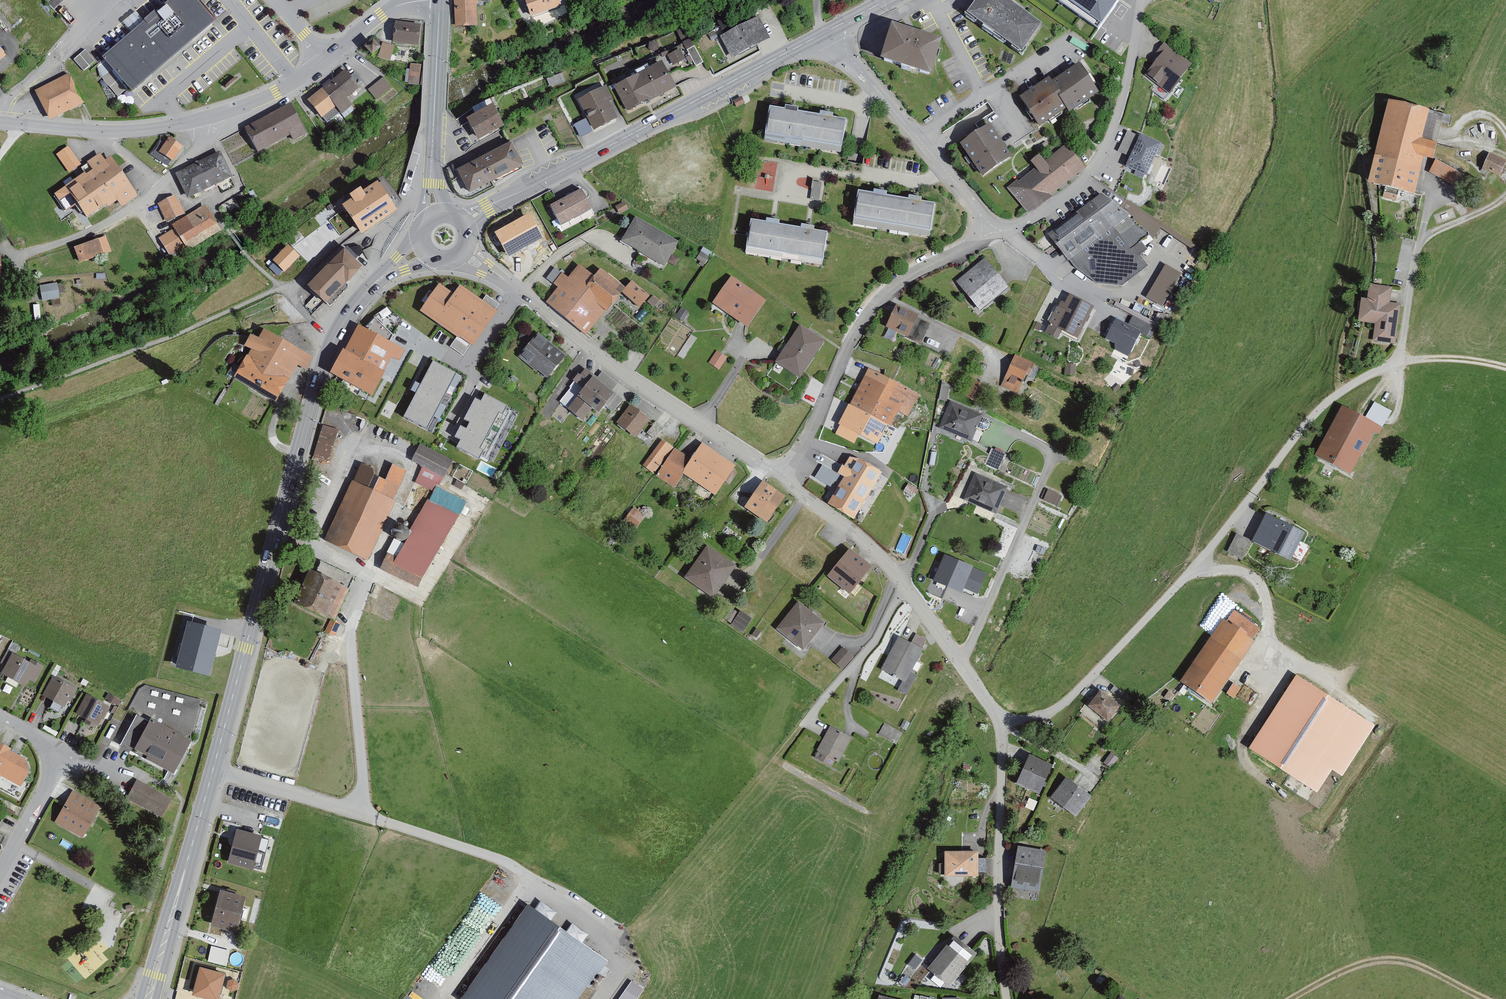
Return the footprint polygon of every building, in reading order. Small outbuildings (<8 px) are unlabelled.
[(54,12),(67,0),(44,0),(54,12)] [(193,0),(175,0),(103,61),(133,96),(215,26),(193,0)] [(559,0),(524,0),(531,21),(551,14),(550,12),(562,8),(559,0)] [(1009,0),(981,0),(969,16),(1022,55),(1043,26),(1009,0)] [(1098,27),(1119,0),(1067,0),(1098,27)] [(478,29),(477,2),(455,2),(456,30),(478,29)] [(769,40),(757,19),(735,30),(729,19),(719,25),(724,36),(720,38),(732,60),(769,40)] [(418,48),(421,27),(396,23),(393,45),(418,48)] [(945,44),(895,29),(885,62),(935,78),(945,44)] [(382,52),(374,44),(367,50),(374,58),(382,52)] [(394,48),(384,46),(381,60),(391,62),(394,48)] [(695,48),(687,52),(696,68),(703,64),(695,48)] [(86,49),(74,59),(83,70),(95,61),(86,49)] [(685,61),(680,51),(668,58),(673,67),(685,61)] [(1191,69),(1167,51),(1148,78),(1171,96),(1191,69)] [(676,89),(663,64),(615,90),(629,115),(676,89)] [(1102,94),(1082,65),(1069,73),(1053,84),(1051,80),(1036,89),(1022,99),(1042,128),(1069,110),(1072,114),(1102,94)] [(419,86),(421,67),(410,66),(409,71),(407,71),(405,84),(419,86)] [(361,92),(345,73),(332,84),(330,81),(322,88),(323,90),(308,103),(327,126),(341,114),(343,117),(354,108),(349,102),(361,92)] [(84,102),(69,74),(35,90),(51,118),(84,102)] [(546,83),(550,90),(563,85),(559,77),(546,83)] [(391,89),(383,80),(369,91),(377,101),(391,89)] [(613,102),(606,89),(578,104),(594,132),(618,119),(610,104),(613,102)] [(1433,113),(1393,103),(1373,184),(1418,194),(1426,160),(1436,162),(1440,145),(1426,142),(1433,113)] [(308,137),(291,107),(246,132),(258,155),(291,137),(295,144),(308,137)] [(505,129),(495,109),(470,123),(480,142),(505,129)] [(845,152),(849,124),(835,121),(788,114),(773,111),(768,139),(845,152)] [(1013,159),(991,126),(962,146),(984,179),(1013,159)] [(1154,144),(1127,131),(1120,145),(1127,149),(1119,164),(1138,174),(1154,144)] [(183,148),(169,139),(165,145),(160,142),(150,157),(167,167),(170,162),(173,164),(183,148)] [(70,144),(58,154),(72,172),(84,162),(70,144)] [(1087,169),(1068,145),(1045,162),(1042,157),(1032,164),(1037,170),(1019,183),(1018,181),(1007,188),(1028,216),(1052,198),(1051,196),(1087,169)] [(523,169),(512,146),(474,165),(474,164),(459,171),(471,194),(523,169)] [(219,155),(177,176),(189,200),(231,179),(219,155)] [(1491,155),(1484,171),(1501,179),(1505,167),(1505,162),(1491,155)] [(138,198),(112,159),(106,163),(102,156),(88,165),(93,172),(87,176),(86,175),(64,189),(69,197),(71,195),(87,221),(118,201),(122,208),(138,198)] [(1472,173),(1479,175),(1481,167),(1483,167),(1484,164),(1475,162),(1472,173)] [(1458,174),(1437,163),(1431,174),(1452,185),(1458,174)] [(814,178),(812,197),(820,198),(822,179),(814,178)] [(1152,231),(1109,180),(1052,227),(1080,260),(1099,278),(1124,282),(1150,260),(1142,251),(1151,242),(1146,236),(1152,231)] [(396,214),(378,186),(344,208),(362,235),(396,214)] [(591,211),(581,192),(551,208),(561,226),(591,211)] [(932,234),(936,206),(923,204),(876,196),(859,193),(855,221),(932,234)] [(183,216),(174,197),(158,205),(167,224),(183,216)] [(616,209),(620,215),(627,211),(623,204),(616,209)] [(220,233),(204,207),(172,227),(174,230),(159,240),(170,257),(184,249),(187,254),(220,233)] [(680,244),(636,219),(622,243),(666,267),(680,244)] [(534,244),(522,222),(491,238),(498,251),(503,248),(508,258),(534,244)] [(825,264),(829,236),(815,233),(769,226),(753,223),(748,251),(825,264)] [(74,250),(80,266),(104,258),(99,242),(74,250)] [(283,273),(286,275),(300,259),(287,247),(272,263),(274,265),(270,270),(278,278),(283,273)] [(362,270),(345,253),(309,290),(327,307),(362,270)] [(981,312),(1009,289),(986,260),(958,283),(981,312)] [(555,281),(564,270),(558,265),(549,277),(555,281)] [(570,280),(562,275),(554,285),(559,289),(546,306),(587,337),(605,313),(609,315),(623,297),(640,309),(649,298),(631,284),(626,290),(601,271),(595,278),(580,267),(570,280)] [(1181,277),(1167,268),(1148,299),(1163,308),(1181,277)] [(749,329),(766,303),(731,279),(713,305),(749,329)] [(453,294),(439,284),(421,311),(473,346),(498,309),(460,283),(453,294)] [(58,301),(56,285),(38,288),(41,304),(58,301)] [(1392,305),(1393,289),(1372,287),(1370,301),(1363,300),(1360,325),(1376,327),(1374,343),(1396,345),(1400,306),(1392,305)] [(1080,341),(1096,309),(1070,296),(1066,305),(1061,303),(1045,335),(1059,341),(1063,332),(1080,341)] [(919,317),(898,308),(888,329),(910,339),(919,317)] [(1151,328),(1132,319),(1129,326),(1117,320),(1106,342),(1117,347),(1114,351),(1129,359),(1141,334),(1147,337),(1151,328)] [(404,353),(359,328),(331,378),(370,400),(392,360),(398,363),(404,353)] [(825,345),(801,328),(777,362),(800,378),(825,345)] [(265,331),(260,341),(252,338),(246,350),(251,352),(235,379),(276,403),(297,368),(304,372),(312,359),(265,331)] [(565,359),(538,337),(520,360),(547,381),(565,359)] [(718,374),(726,360),(716,354),(707,368),(718,374)] [(1034,366),(1016,357),(1002,387),(1020,395),(1034,366)] [(462,376),(432,361),(403,417),(433,432),(462,376)] [(917,397),(870,372),(843,422),(890,448),(917,397)] [(977,403),(985,388),(971,380),(963,395),(977,403)] [(615,397),(594,381),(580,398),(601,415),(615,397)] [(564,409),(573,398),(564,391),(556,402),(564,409)] [(461,440),(457,449),(486,462),(512,407),(484,394),(481,400),(475,397),(464,419),(471,422),(467,430),(461,427),(456,437),(461,440)] [(592,413),(577,401),(568,411),(584,424),(592,413)] [(972,442),(983,418),(950,404),(940,428),(972,442)] [(1374,404),(1366,420),(1343,409),(1316,459),(1350,478),(1374,435),(1379,437),(1392,414),(1374,404)] [(648,422),(629,409),(617,426),(636,439),(648,422)] [(334,457),(337,428),(320,426),(316,455),(334,457)] [(715,497),(735,467),(703,446),(692,462),(663,442),(645,470),(675,489),(683,476),(715,497)] [(454,463),(419,447),(412,463),(446,479),(454,463)] [(856,519),(882,475),(850,456),(838,475),(845,480),(831,504),(856,519)] [(376,474),(363,467),(325,542),(367,563),(397,504),(393,502),(407,474),(394,468),(387,483),(381,480),(375,493),(368,490),(376,474)] [(1008,488),(976,474),(965,500),(997,514),(1008,488)] [(785,499),(764,484),(746,510),(767,525),(785,499)] [(471,507),(436,488),(398,560),(390,556),(382,571),(419,591),(459,517),(464,520),(471,507)] [(1048,498),(1059,501),(1062,493),(1050,489),(1048,498)] [(624,523),(635,531),(645,518),(634,510),(624,523)] [(1306,536),(1268,517),(1255,544),(1293,563),(1306,536)] [(1250,544),(1237,537),(1228,554),(1241,561),(1250,544)] [(715,601),(737,569),(707,548),(685,580),(715,601)] [(873,570),(850,552),(828,580),(851,597),(873,570)] [(962,594),(973,570),(946,558),(935,582),(962,594)] [(993,570),(981,564),(977,574),(989,579),(993,570)] [(335,626),(351,590),(312,573),(296,609),(335,626)] [(804,653),(826,626),(800,605),(778,632),(804,653)] [(1260,630),(1236,613),(1228,624),(1224,622),(1181,684),(1213,706),(1255,644),(1252,642),(1260,630)] [(752,622),(740,614),(732,627),(744,634),(752,622)] [(188,622),(176,668),(209,677),(222,631),(188,622)] [(911,646),(899,639),(882,671),(904,683),(899,691),(907,696),(916,678),(912,676),(924,653),(922,651),(926,642),(916,636),(911,646)] [(852,659),(841,650),(831,661),(842,670),(852,659)] [(35,686),(44,669),(38,665),(36,668),(13,656),(2,677),(25,689),(29,682),(35,686)] [(1375,729),(1297,678),(1250,751),(1318,795),(1332,773),(1342,780),(1375,729)] [(70,704),(77,692),(53,679),(43,699),(53,704),(50,710),(59,714),(61,709),(64,710),(68,703),(70,704)] [(1239,690),(1233,687),(1227,697),(1233,700),(1239,690)] [(1119,708),(1100,693),(1088,707),(1107,722),(1119,708)] [(120,702),(108,696),(105,702),(118,708),(120,702)] [(100,728),(110,709),(86,697),(76,717),(87,722),(85,725),(95,730),(97,727),(100,728)] [(175,776),(191,742),(150,722),(135,751),(148,758),(146,762),(175,776)] [(902,735),(885,726),(878,737),(896,746),(902,735)] [(852,739),(831,728),(819,753),(821,754),(818,759),(834,767),(837,762),(839,763),(852,739)] [(28,774),(27,766),(24,764),(25,762),(9,753),(11,750),(0,744),(0,777),(20,788),(28,774)] [(1117,760),(1109,754),(1102,763),(1111,769),(1117,760)] [(1040,796),(1052,767),(1030,757),(1017,785),(1040,796)] [(164,793),(136,780),(128,799),(155,812),(164,793)] [(1090,798),(1066,781),(1053,800),(1076,817),(1090,798)] [(83,839),(100,808),(72,793),(55,825),(83,839)] [(264,838),(237,831),(229,865),(256,872),(264,838)] [(1038,895),(1046,852),(1019,847),(1012,890),(1038,895)] [(978,879),(978,853),(945,854),(945,879),(978,879)] [(247,900),(221,893),(211,929),(238,936),(247,900)] [(527,907),(462,998),(580,998),(606,962),(527,907)] [(976,957),(956,939),(928,971),(949,989),(976,957)] [(230,953),(211,948),(207,963),(226,968),(230,953)] [(921,963),(915,958),(908,967),(914,971),(921,963)] [(205,971),(203,980),(197,978),(193,995),(211,998),(220,998),(224,984),(216,983),(218,974),(205,971)] [(644,985),(631,976),(617,998),(636,998),(644,985)]
